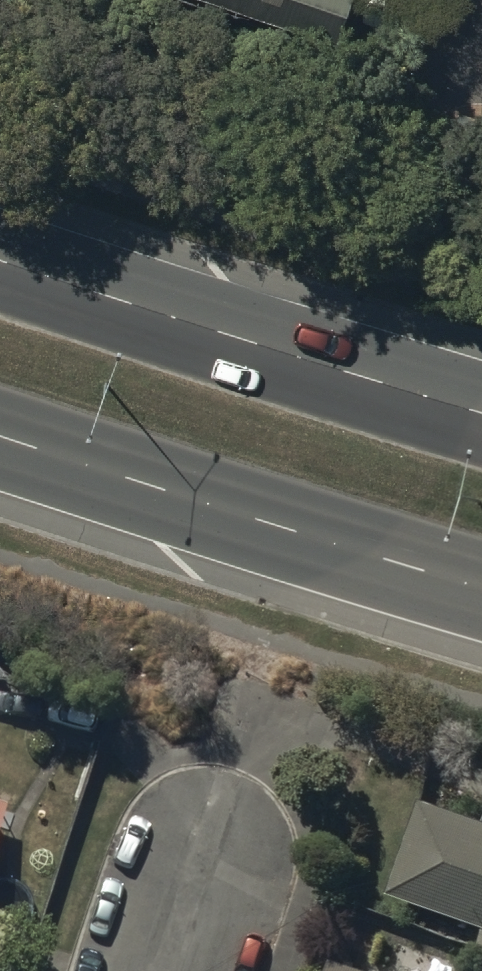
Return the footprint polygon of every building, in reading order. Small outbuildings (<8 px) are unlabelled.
[(340,33),(351,0),(247,0),(340,33)] [(425,812),(391,905),(481,936),(481,832),(425,812)]
